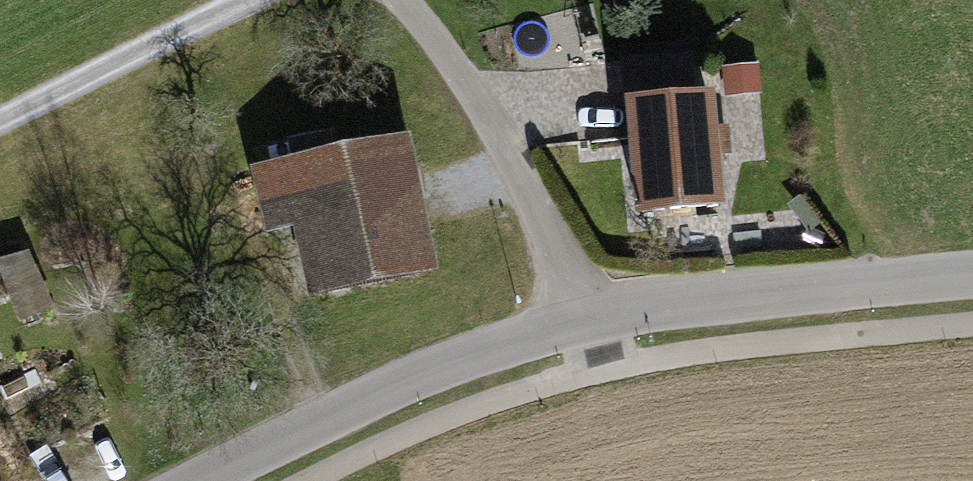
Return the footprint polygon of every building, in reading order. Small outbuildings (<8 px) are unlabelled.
[(707,64),(632,69),(643,222),(739,215),(733,128),(712,130),(707,64)] [(410,139),(252,172),(266,240),(293,234),(307,302),(439,275),(410,139)]
